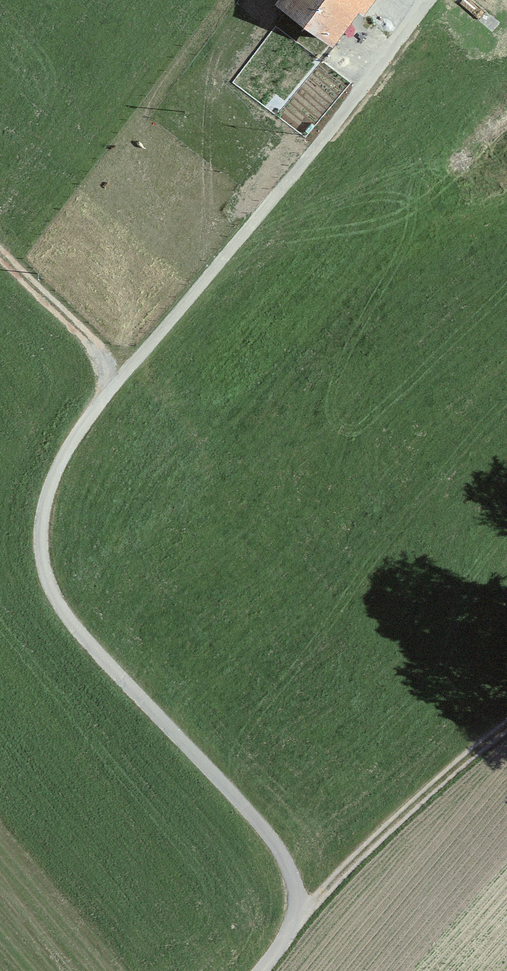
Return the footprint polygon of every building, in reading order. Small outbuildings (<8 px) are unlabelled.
[(270,11),(326,47),(349,11),(383,33),(400,8),(388,0),(277,0),(270,11)]
